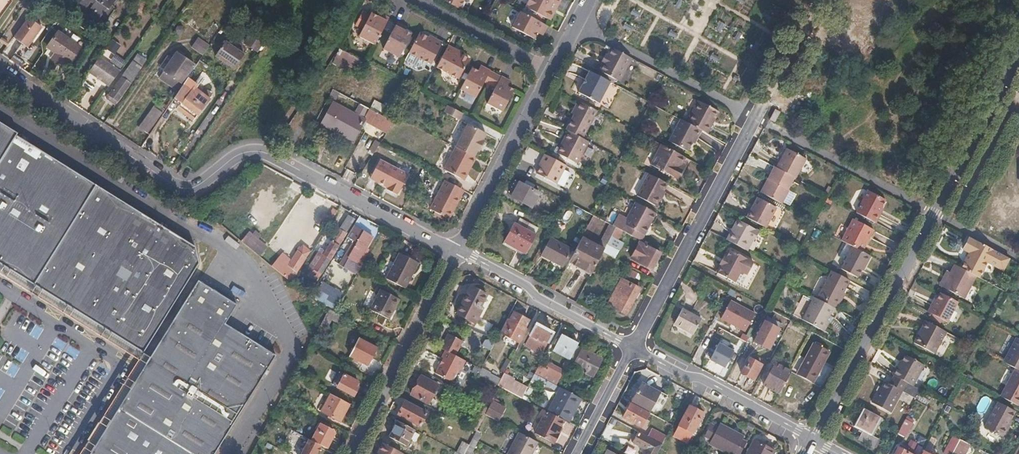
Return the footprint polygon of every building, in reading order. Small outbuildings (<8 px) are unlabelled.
[(81,4),(89,9),(92,4),(95,6),(94,9),(94,12),(91,17),(95,19),(108,0),(84,0),(81,4)] [(458,9),(463,0),(440,0),(458,9)] [(555,0),(529,0),(525,7),(550,20),(554,12),(549,9),(555,0)] [(549,9),(554,12),(560,0),(555,0),(549,9)] [(369,18),(354,11),(345,29),(370,42),(382,19),(372,13),(369,18)] [(542,33),(546,25),(520,12),(512,27),(533,38),(538,30),(542,33)] [(832,23),(822,17),(815,30),(824,36),(832,23)] [(29,49),(42,31),(28,21),(14,39),(29,49)] [(387,21),(375,44),(399,58),(409,39),(395,32),(397,27),(387,21)] [(820,44),(824,36),(815,30),(811,39),(820,44)] [(420,32),(410,51),(425,60),(431,63),(442,41),(435,37),(434,40),(420,32)] [(81,49),(59,33),(49,48),(58,54),(55,57),(61,62),(59,64),(66,69),(70,63),(72,63),(81,49)] [(251,33),(243,45),(255,53),(263,41),(251,33)] [(193,49),(204,57),(208,51),(196,43),(193,49)] [(448,44),(437,65),(459,77),(469,58),(455,50),(456,48),(448,44)] [(861,57),(870,62),(877,49),(868,44),(861,57)] [(224,45),(214,59),(233,72),(243,57),(224,45)] [(619,82),(631,60),(612,49),(599,71),(619,82)] [(425,60),(410,51),(406,59),(419,66),(422,65),(425,60)] [(194,66),(176,55),(164,73),(181,85),(194,66)] [(22,69),(25,64),(15,57),(11,62),(22,69)] [(866,68),(870,62),(861,57),(857,63),(866,68)] [(101,58),(92,73),(102,80),(112,66),(101,58)] [(128,70),(136,76),(140,70),(132,64),(128,70)] [(112,66),(102,80),(113,87),(123,73),(112,66)] [(485,80),(491,83),(496,73),(484,66),(481,71),(472,67),(461,89),(477,97),(485,80)] [(122,78),(130,84),(136,76),(128,70),(122,78)] [(496,73),(491,83),(497,87),(488,103),(503,111),(514,89),(506,85),(508,79),(496,73)] [(598,106),(609,85),(588,73),(576,94),(598,106)] [(824,89),(792,73),(790,77),(819,94),(821,91),(822,92),(824,89)] [(115,105),(130,84),(122,78),(107,99),(115,105)] [(188,80),(179,93),(176,97),(182,102),(180,106),(195,117),(208,99),(211,94),(201,88),(198,92),(194,90),(197,85),(188,80)] [(154,95),(170,107),(176,97),(179,93),(162,82),(154,95)] [(697,102),(685,125),(701,133),(705,136),(711,126),(709,124),(715,113),(697,102)] [(566,132),(568,134),(581,141),(596,113),(578,103),(573,111),(576,113),(566,132)] [(362,119),(332,104),(322,124),(353,140),(363,120),(362,119)] [(460,120),(463,113),(451,107),(448,105),(445,111),(460,120)] [(137,128),(146,134),(160,114),(152,108),(137,128)] [(386,132),(393,121),(368,108),(362,119),(363,120),(386,132)] [(775,110),(769,121),(774,123),(780,113),(775,110)] [(697,141),(701,133),(685,125),(680,122),(668,143),(687,154),(695,140),(697,141)] [(0,123),(0,157),(14,135),(16,132),(0,123)] [(455,148),(475,158),(488,133),(469,123),(455,148)] [(148,135),(146,134),(137,128),(133,132),(144,141),(148,135)] [(588,144),(581,141),(568,134),(561,147),(564,149),(560,157),(576,165),(588,144)] [(14,135),(0,157),(0,264),(32,284),(94,185),(14,135)] [(463,180),(475,158),(455,148),(454,147),(443,169),(463,180)] [(650,167),(658,171),(657,173),(662,176),(663,174),(673,180),(684,160),(660,147),(650,167)] [(787,149),(775,169),(794,179),(805,160),(787,149)] [(555,186),(565,167),(544,156),(540,164),(543,166),(537,176),(555,186)] [(407,174),(378,159),(369,177),(386,187),(384,189),(394,194),(395,192),(397,193),(407,174)] [(787,191),(794,179),(775,169),(773,168),(766,180),(770,182),(762,195),(781,205),(789,192),(787,191)] [(654,208),(667,186),(644,174),(639,184),(643,186),(636,198),(654,208)] [(460,189),(445,180),(430,209),(446,217),(449,211),(453,213),(460,198),(457,196),(460,189)] [(516,188),(510,198),(530,209),(539,194),(514,181),(512,185),(516,188)] [(124,341),(142,352),(196,264),(192,246),(94,185),(32,284),(63,303),(90,320),(124,341)] [(869,192),(857,215),(877,225),(882,216),(880,215),(887,201),(869,192)] [(557,217),(565,202),(548,193),(545,198),(553,202),(552,205),(555,207),(551,213),(557,217)] [(750,211),(746,219),(765,229),(776,209),(759,200),(752,213),(750,211)] [(618,216),(612,227),(615,228),(622,232),(641,242),(645,236),(641,234),(645,227),(648,230),(656,216),(635,204),(626,220),(618,216)] [(353,219),(346,215),(323,254),(311,274),(317,278),(330,257),(332,259),(346,232),(353,219)] [(737,221),(726,242),(744,252),(750,241),(753,243),(758,233),(737,221)] [(854,221),(842,243),(848,246),(862,254),(874,232),(854,221)] [(513,225),(501,245),(523,257),(534,237),(513,225)] [(618,239),(622,232),(615,228),(602,252),(614,258),(623,242),(618,239)] [(370,238),(362,233),(348,258),(356,262),(370,238)] [(245,235),(240,242),(255,253),(259,245),(245,235)] [(541,255),(561,266),(572,247),(552,236),(541,255)] [(970,254),(961,269),(979,278),(980,278),(989,263),(996,251),(970,238),(964,250),(970,254)] [(569,262),(591,274),(602,252),(581,240),(569,262)] [(639,243),(630,259),(652,271),(660,255),(639,243)] [(866,267),(871,258),(862,254),(848,246),(837,268),(857,279),(864,266),(866,267)] [(311,274),(323,254),(319,251),(310,265),(313,266),(308,273),(311,274)] [(1005,271),(1011,259),(996,251),(989,263),(1005,271)] [(730,253),(726,260),(722,267),(717,276),(734,285),(741,274),(746,277),(753,266),(730,253)] [(416,264),(398,255),(385,280),(402,289),(416,264)] [(277,259),(273,266),(278,270),(293,280),(297,274),(304,262),(297,257),(291,265),(289,268),(277,259)] [(279,257),(277,259),(289,268),(291,265),(279,257)] [(979,278),(961,269),(955,265),(944,288),(967,300),(979,278)] [(843,295),(851,282),(833,273),(817,301),(837,311),(840,308),(836,306),(842,295),(843,295)] [(608,304),(625,314),(639,288),(622,279),(608,304)] [(276,355),(225,323),(237,304),(198,281),(90,453),(214,453),(276,355)] [(470,286),(455,316),(470,324),(486,294),(470,286)] [(396,300),(379,291),(368,311),(386,321),(396,300)] [(333,299),(323,293),(321,297),(336,306),(341,297),(336,294),(333,299)] [(947,323),(958,302),(940,293),(932,306),(930,304),(926,312),(947,323)] [(336,306),(321,297),(319,300),(334,309),(336,306)] [(837,311),(817,301),(816,300),(804,321),(826,333),(833,320),(835,321),(840,313),(837,311)] [(745,333),(755,315),(731,302),(721,319),(745,333)] [(692,335),(699,320),(680,310),(672,324),(692,335)] [(498,334),(518,345),(525,332),(523,331),(529,319),(514,311),(508,323),(505,321),(498,334)] [(331,318),(325,315),(319,326),(326,329),(331,318)] [(769,349),(783,324),(768,316),(755,342),(769,349)] [(936,355),(948,333),(927,322),(915,344),(936,355)] [(525,346),(542,354),(553,332),(536,324),(525,346)] [(442,346),(447,349),(445,351),(467,362),(468,360),(456,353),(464,339),(450,331),(442,346)] [(570,359),(577,346),(578,344),(562,336),(554,350),(570,359)] [(1003,362),(1016,369),(1018,371),(1018,338),(1017,337),(1003,362)] [(482,345),(490,349),(493,343),(486,338),(482,345)] [(374,349),(357,340),(349,357),(366,366),(374,349)] [(724,369),(733,353),(719,344),(710,360),(724,369)] [(570,359),(569,362),(568,363),(592,376),(601,359),(577,346),(570,359)] [(312,357),(316,351),(308,347),(305,354),(312,357)] [(816,347),(799,377),(812,384),(821,367),(825,359),(822,358),(826,352),(816,347)] [(465,365),(467,362),(445,351),(444,354),(465,365)] [(463,368),(465,365),(444,354),(442,357),(445,359),(437,373),(453,382),(459,370),(463,368)] [(898,367),(893,376),(901,380),(915,387),(926,366),(908,356),(900,369),(898,367)] [(741,374),(753,381),(761,366),(749,359),(741,374)] [(537,367),(533,374),(556,385),(564,371),(548,362),(542,374),(539,372),(540,369),(537,367)] [(763,387),(779,396),(791,373),(776,365),(763,387)] [(479,372),(498,383),(501,378),(501,377),(482,366),(480,369),(479,372)] [(1016,369),(1001,397),(1018,406),(1018,403),(1018,371),(1016,369)] [(357,381),(339,372),(332,385),(353,396),(357,388),(355,387),(357,381)] [(428,402),(437,385),(421,376),(411,394),(428,402)] [(507,381),(501,378),(498,383),(498,384),(499,385),(504,388),(507,381)] [(922,391),(915,387),(901,380),(896,389),(887,383),(881,394),(880,393),(873,404),(892,414),(904,393),(917,400),(922,391)] [(514,391),(513,393),(521,397),(526,388),(523,386),(521,389),(509,382),(507,388),(514,391)] [(642,383),(631,403),(649,412),(659,393),(642,383)] [(551,410),(569,420),(580,398),(562,389),(551,410)] [(339,422),(348,404),(329,393),(322,406),(319,404),(317,410),(339,422)] [(492,400),(488,408),(485,414),(498,421),(506,407),(492,400)] [(406,401),(399,415),(420,426),(427,412),(406,401)] [(649,412),(631,403),(624,417),(641,426),(649,412)] [(1009,429),(1006,427),(1015,412),(999,403),(986,428),(1004,437),(1009,429)] [(478,412),(484,415),(485,414),(488,408),(482,405),(478,412)] [(687,443),(704,413),(690,405),(673,435),(687,443)] [(541,415),(544,416),(539,425),(559,435),(560,433),(558,432),(565,420),(544,409),(541,415)] [(873,434),(881,421),(863,411),(854,428),(862,433),(858,440),(873,448),(879,437),(873,434)] [(474,419),(480,423),(484,415),(478,412),(474,419)] [(1009,429),(1017,413),(1015,412),(1006,427),(1009,429)] [(470,428),(476,431),(480,423),(474,419),(470,428)] [(906,420),(900,431),(898,435),(906,438),(913,424),(906,420)] [(406,446),(415,430),(397,421),(389,436),(406,446)] [(320,446),(325,449),(333,434),(331,433),(332,431),(319,424),(311,441),(320,446)] [(704,435),(711,439),(709,442),(731,453),(732,453),(742,436),(719,424),(717,428),(710,424),(704,435)] [(555,443),(559,435),(539,425),(535,432),(555,443)] [(647,436),(663,444),(667,436),(652,428),(647,436)] [(663,444),(647,436),(638,431),(632,441),(642,447),(640,452),(643,453),(642,453),(657,453),(663,444)] [(538,442),(520,433),(508,453),(532,453),(538,442)] [(954,453),(961,439),(957,436),(947,453),(953,453),(954,453)] [(473,437),(469,444),(464,453),(470,453),(478,440),(473,437)] [(971,444),(961,439),(954,453),(956,453),(965,453),(971,444)] [(320,446),(311,441),(309,440),(301,453),(316,453),(320,446)] [(748,453),(774,453),(775,452),(755,440),(748,453)] [(461,453),(464,453),(469,444),(462,441),(457,452),(461,453)] [(403,453),(383,443),(378,453),(402,453),(403,453)] [(626,453),(610,445),(606,453),(626,453)] [(923,447),(919,445),(914,453),(920,453),(923,447)]
